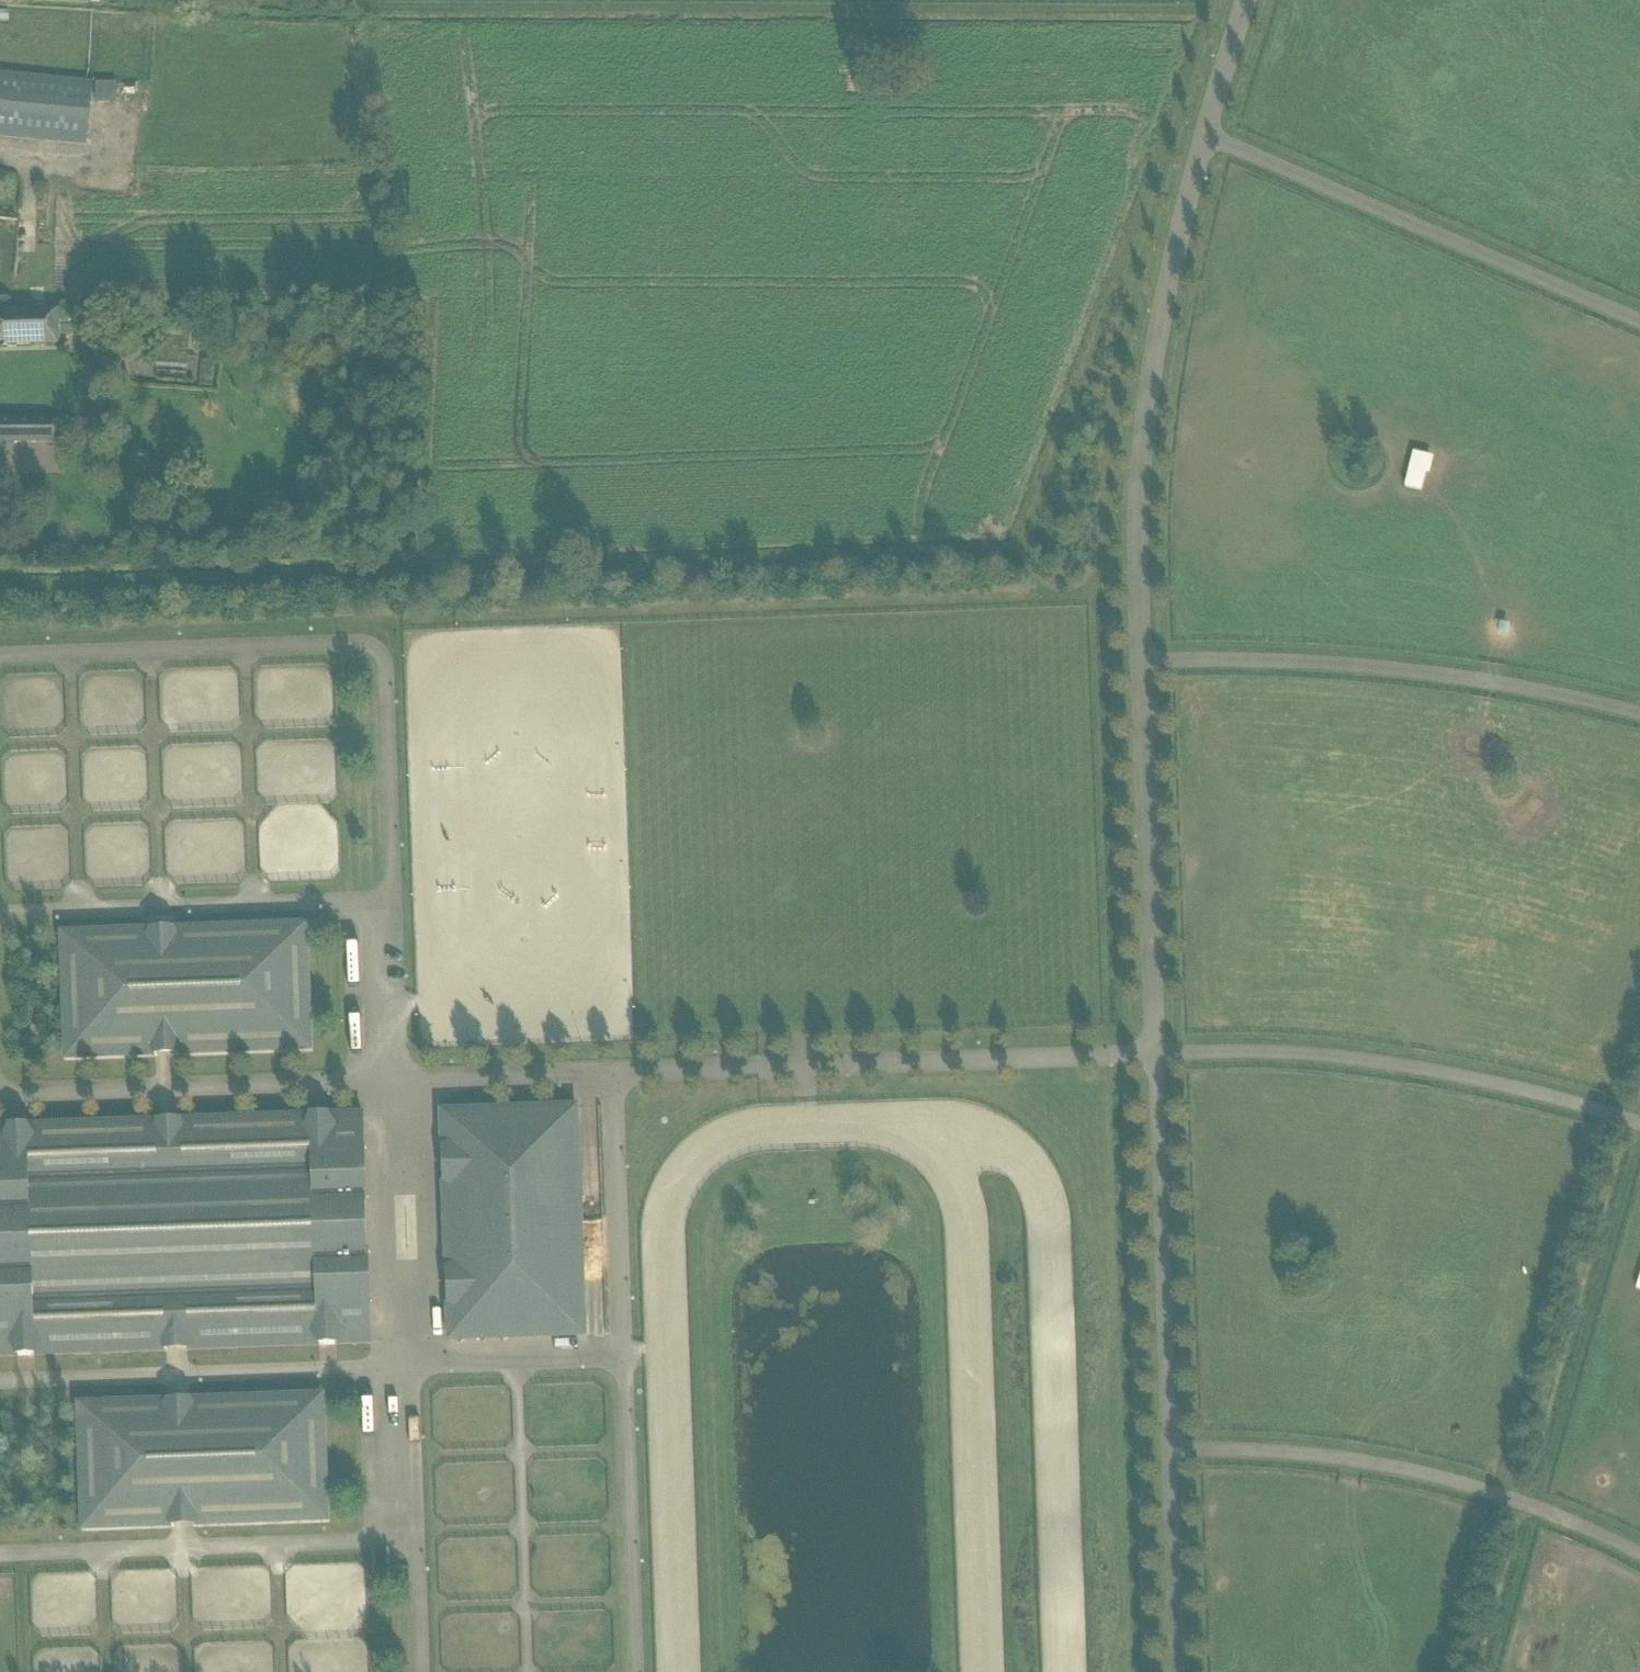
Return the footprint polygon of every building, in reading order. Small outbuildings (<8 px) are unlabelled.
[(1,21),(9,22),(10,12),(1,12),(1,21)] [(86,146),(93,83),(0,74),(0,137),(86,146)] [(5,345),(59,344),(59,334),(83,334),(83,325),(59,325),(58,309),(0,310),(0,340),(5,340),(5,345)] [(55,444),(55,417),(0,418),(0,445),(55,444)] [(63,936),(67,1058),(309,1050),(305,927),(63,936)] [(584,1337),(576,1107),(441,1112),(449,1341),(584,1337)] [(371,1344),(363,1115),(0,1128),(0,1357),(371,1344)] [(79,1406),(84,1529),(326,1520),(322,1398),(79,1406)]
